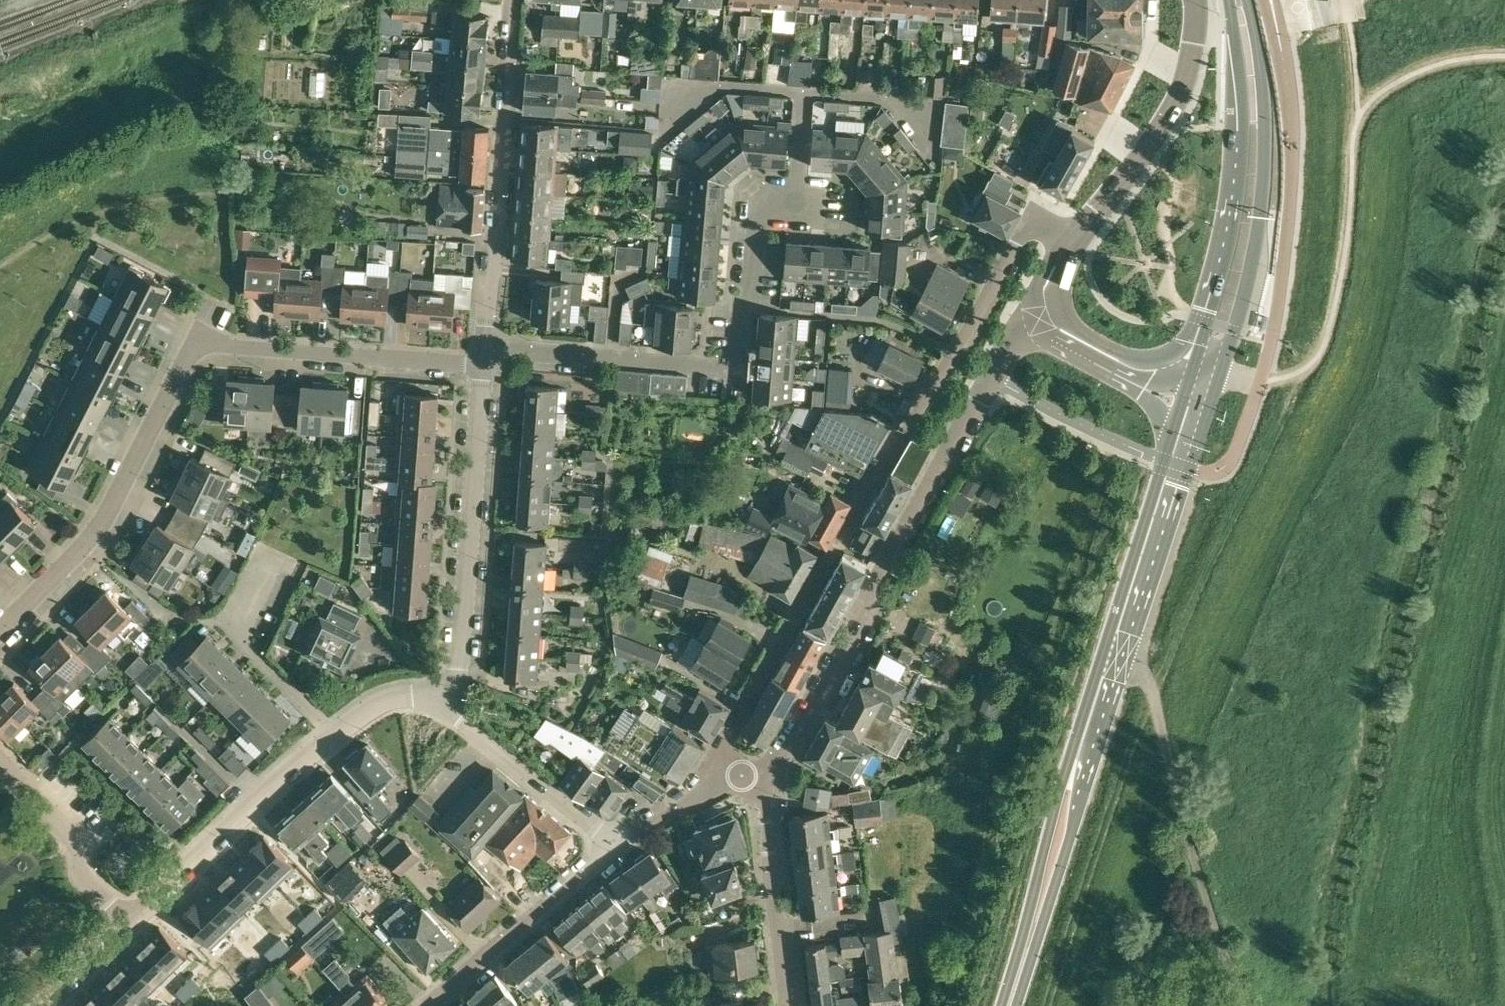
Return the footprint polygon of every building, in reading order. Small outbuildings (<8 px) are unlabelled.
[(430,0),(402,0),(401,6),(394,5),(393,18),(428,20),(429,4),(430,0)] [(601,34),(616,35),(618,11),(612,11),(613,0),(605,0),(604,10),(601,34)] [(638,0),(632,0),(632,1),(630,3),(629,17),(636,17),(638,0)] [(636,17),(646,18),(647,4),(645,2),(645,0),(638,0),(636,17)] [(697,2),(696,15),(708,15),(709,3),(722,4),(722,0),(697,0),(697,2)] [(797,0),(776,0),(776,5),(788,5),(786,29),(797,29),(798,20),(796,20),(797,0)] [(796,20),(798,20),(806,21),(807,7),(821,8),(822,0),(797,0),(796,20)] [(821,8),(843,10),(844,0),(822,0),(821,8)] [(842,21),(843,21),(840,54),(848,55),(851,22),(852,22),(853,10),(866,11),(866,0),(844,0),(843,10),(842,21)] [(866,11),(890,13),(891,0),(866,0),(866,11)] [(890,13),(910,15),(912,15),(913,0),(891,0),(890,13)] [(912,15),(910,15),(909,26),(911,26),(910,37),(918,38),(920,15),(934,16),(935,0),(913,0),(912,15)] [(934,16),(945,17),(943,40),(955,40),(958,0),(935,0),(934,16)] [(955,40),(963,41),(965,19),(979,20),(981,0),(958,0),(955,40)] [(1018,17),(1019,0),(992,0),(991,15),(1018,17)] [(1018,17),(1045,19),(1047,0),(1019,0),(1018,17)] [(1089,11),(1088,35),(1141,36),(1142,12),(1142,0),(1089,0),(1089,11)] [(1058,30),(1057,36),(1060,36),(1060,37),(1071,38),(1072,10),(1061,9),(1060,30),(1058,30)] [(490,14),(441,10),(433,10),(431,28),(453,29),(452,37),(488,40),(490,14)] [(542,34),(558,36),(560,14),(544,12),(542,34)] [(560,14),(558,36),(579,37),(580,33),(581,15),(560,14)] [(751,26),(752,15),(742,14),(741,24),(740,24),(739,36),(750,37),(751,26)] [(752,15),(751,26),(761,27),(761,16),(752,15)] [(842,21),(832,20),(831,32),(829,58),(839,59),(839,54),(840,54),(843,21),(842,21)] [(873,35),(874,23),(864,23),(863,34),(873,35)] [(1053,55),(1056,35),(1057,36),(1058,30),(1057,29),(1058,25),(1044,23),(1039,54),(1053,55)] [(899,36),(910,37),(911,26),(909,26),(899,25),(899,36)] [(1004,40),(1003,46),(1003,60),(1014,60),(1015,46),(1015,40),(1017,40),(1018,27),(1004,26),(1004,40)] [(413,57),(413,58),(486,64),(488,40),(452,37),(451,52),(414,49),(413,57)] [(1073,97),(1082,72),(1090,49),(1068,42),(1061,65),(1054,88),(1055,89),(1073,97)] [(754,75),(755,69),(759,45),(748,44),(744,67),(745,67),(744,74),(754,75)] [(789,64),(790,48),(774,46),(772,62),(789,64)] [(1090,49),(1082,72),(1123,88),(1135,64),(1121,56),(1101,50),(1101,51),(1091,47),(1090,49)] [(663,74),(664,57),(633,54),(631,72),(649,73),(662,74),(663,74)] [(385,55),(378,55),(376,80),(388,81),(389,73),(397,73),(397,68),(398,68),(399,56),(385,55)] [(694,56),(694,62),(693,76),(719,78),(720,58),(694,56)] [(413,58),(412,67),(450,70),(448,85),(484,88),(486,64),(413,58)] [(811,85),(813,61),(790,59),(788,83),(811,85)] [(683,75),(691,75),(692,62),(684,62),(683,75)] [(1008,103),(1002,66),(971,71),(977,108),(1008,103)] [(528,71),(526,91),(580,94),(581,84),(574,83),(574,74),(528,71)] [(1082,72),(1073,97),(1074,97),(1074,98),(1112,110),(1123,88),(1082,72)] [(662,74),(649,73),(648,86),(661,87),(662,74)] [(945,75),(928,74),(927,93),(944,94),(945,75)] [(909,89),(914,89),(915,82),(909,81),(904,81),(903,89),(909,89)] [(429,109),(446,111),(481,114),(484,88),(448,85),(447,101),(430,100),(429,109)] [(391,88),(380,88),(379,107),(390,108),(391,88)] [(580,94),(526,91),(525,111),(556,113),(557,103),(577,105),(578,95),(580,95),(580,94)] [(745,106),(756,107),(770,108),(771,95),(728,93),(736,116),(745,113),(745,106)] [(607,96),(583,94),(582,102),(616,104),(617,98),(607,97),(607,96)] [(771,95),(770,104),(783,105),(783,96),(771,95)] [(711,107),(720,117),(730,108),(721,98),(711,107)] [(825,109),(836,109),(837,101),(825,100),(825,109)] [(837,101),(836,109),(850,110),(850,102),(837,101)] [(947,101),(945,115),(969,118),(970,104),(947,101)] [(704,112),(695,120),(700,127),(710,119),(704,112)] [(401,113),(398,156),(462,161),(463,154),(488,156),(490,128),(465,126),(465,129),(431,127),(432,115),(401,113)] [(945,115),(943,130),(967,132),(969,118),(945,115)] [(768,125),(765,161),(787,163),(790,127),(792,127),(792,120),(779,119),(778,126),(768,125)] [(700,127),(695,120),(685,128),(691,135),(700,127)] [(524,122),(522,143),(556,146),(557,125),(524,122)] [(714,142),(714,143),(737,170),(749,160),(737,123),(724,134),(717,125),(707,134),(714,142)] [(738,123),(737,123),(749,160),(765,161),(768,125),(738,123)] [(894,133),(902,143),(909,137),(901,128),(894,133)] [(1073,128),(1058,155),(1080,168),(1095,141),(1073,128)] [(812,165),(831,166),(834,131),(815,129),(812,165)] [(620,130),(619,145),(619,151),(651,153),(651,146),(653,132),(620,130)] [(943,130),(942,144),(965,147),(967,132),(943,130)] [(834,131),(831,166),(849,168),(867,134),(834,131)] [(867,134),(849,168),(860,180),(887,157),(867,134)] [(909,137),(902,143),(910,153),(916,148),(917,147),(909,137)] [(522,143),(521,166),(554,169),(556,146),(522,143)] [(714,143),(691,162),(725,180),(737,170),(714,143)] [(1023,169),(1038,178),(1038,179),(1064,194),(1080,168),(1058,155),(1057,155),(1053,153),(1051,157),(1035,148),(1023,169)] [(462,161),(398,156),(396,175),(428,177),(429,171),(461,173),(461,177),(486,178),(488,156),(463,154),(462,161)] [(638,172),(650,173),(651,157),(639,156),(638,172)] [(887,157),(860,180),(870,192),(906,179),(887,157)] [(677,193),(688,193),(688,192),(724,196),(725,180),(691,162),(690,163),(689,175),(682,175),(678,178),(677,193)] [(521,166),(519,189),(552,191),(552,193),(567,194),(569,171),(554,170),(554,169),(521,166)] [(659,178),(658,190),(667,191),(668,179),(659,178)] [(870,192),(869,207),(905,210),(907,180),(906,179),(870,192)] [(984,191),(988,193),(973,221),(986,228),(988,226),(991,228),(992,226),(1008,234),(1021,211),(1005,202),(1012,190),(991,179),(984,191)] [(653,185),(633,184),(632,195),(652,196),(653,185)] [(485,188),(464,187),(441,185),(438,227),(482,230),(484,203),(485,188)] [(519,189),(517,212),(550,214),(552,193),(552,191),(519,189)] [(667,191),(658,190),(657,204),(666,204),(667,191)] [(688,192),(688,193),(686,213),(722,216),(724,196),(688,192)] [(242,210),(243,199),(235,198),(235,210),(242,210)] [(652,215),(653,201),(632,200),(631,213),(652,215)] [(929,200),(928,211),(936,212),(938,201),(929,200)] [(905,210),(869,207),(867,229),(886,230),(885,237),(903,238),(905,210)] [(934,227),(936,212),(928,211),(927,225),(930,230),(934,227)] [(517,212),(516,234),(549,237),(550,214),(517,212)] [(672,234),(684,235),(684,234),(720,237),(722,216),(686,213),(685,222),(673,221),(672,234)] [(654,232),(664,233),(664,220),(655,219),(654,232)] [(373,232),(404,234),(405,222),(374,220),(373,232)] [(645,237),(646,223),(625,222),(624,235),(645,237)] [(235,230),(237,249),(247,249),(248,231),(248,230),(235,229),(235,230)] [(549,237),(516,234),(514,258),(547,261),(548,247),(572,249),(572,239),(549,238),(549,237)] [(684,235),(682,255),(718,258),(720,237),(684,234),(684,235)] [(883,251),(880,279),(881,279),(880,294),(912,311),(943,328),(968,280),(938,263),(923,292),(909,284),(904,281),(908,242),(884,239),(883,251)] [(464,240),(463,252),(475,253),(476,242),(464,240)] [(650,240),(649,252),(658,253),(659,240),(650,240)] [(785,277),(806,278),(809,242),(788,241),(785,277)] [(809,242),(806,278),(827,280),(829,244),(809,242)] [(604,243),(603,253),(616,254),(617,244),(604,243)] [(645,246),(630,244),(618,243),(615,267),(627,268),(628,264),(643,265),(645,246)] [(829,244),(827,280),(847,282),(850,246),(829,244)] [(94,255),(99,257),(104,247),(99,245),(94,255)] [(850,246),(847,282),(868,283),(869,278),(880,279),(883,251),(871,250),(871,248),(850,246)] [(649,252),(648,265),(657,265),(658,253),(649,252)] [(716,278),(718,258),(682,255),(669,254),(668,276),(670,276),(680,277),(681,275),(716,278)] [(278,287),(280,266),(283,266),(283,258),(252,256),(249,285),(278,287)] [(131,264),(114,296),(152,315),(160,299),(164,301),(171,288),(143,273),(144,271),(131,264)] [(324,264),(322,280),(323,280),(322,290),(333,291),(335,265),(324,264)] [(333,291),(345,292),(345,282),(346,282),(347,266),(335,265),(333,291)] [(283,266),(280,266),(278,287),(276,314),(298,316),(301,279),(302,267),(283,266)] [(390,274),(389,285),(388,295),(399,296),(401,270),(390,269),(390,274)] [(585,283),(586,271),(562,269),(561,281),(536,279),(535,298),(571,301),(571,303),(581,304),(583,283),(585,283)] [(411,287),(412,287),(412,278),(413,271),(401,270),(399,296),(411,297),(411,287)] [(433,289),(431,326),(452,328),(454,305),(471,307),(473,286),(464,286),(465,273),(449,272),(447,290),(433,289)] [(367,284),(364,321),(386,323),(388,295),(389,285),(390,274),(368,273),(367,284)] [(669,287),(680,288),(679,296),(715,300),(716,278),(681,275),(680,277),(670,276),(669,287)] [(632,298),(654,288),(648,277),(627,287),(632,298)] [(434,279),(412,278),(412,287),(411,287),(411,297),(409,324),(431,326),(433,289),(434,279)] [(322,280),(301,279),(298,316),(320,317),(322,290),(323,280),(322,280)] [(345,282),(345,292),(342,319),(364,321),(367,284),(346,282),(345,282)] [(80,299),(71,295),(65,306),(74,311),(80,299)] [(114,296),(100,324),(142,345),(148,332),(144,330),(152,315),(114,296)] [(569,324),(571,303),(571,301),(535,298),(533,320),(569,324)] [(792,307),(804,308),(804,299),(792,299),(792,307)] [(804,299),(804,308),(816,309),(817,300),(804,299)] [(644,323),(656,324),(657,324),(692,327),(694,306),(645,302),(644,323)] [(832,310),(845,311),(845,303),(833,302),(832,310)] [(845,303),(845,311),(857,312),(858,304),(845,303)] [(590,319),(597,320),(595,340),(607,341),(610,305),(591,304),(590,319)] [(762,313),(760,333),(796,336),(798,316),(762,313)] [(632,343),(633,322),(622,321),(620,342),(632,343)] [(100,324),(85,353),(123,372),(131,356),(135,358),(142,345),(100,324)] [(657,324),(656,324),(655,345),(690,348),(692,327),(657,324)] [(818,327),(818,338),(827,338),(827,327),(818,327)] [(760,333),(758,354),(794,357),(796,336),(760,333)] [(826,353),(827,338),(818,338),(817,352),(826,353)] [(912,383),(924,359),(891,342),(879,367),(912,383)] [(85,353),(71,381),(113,402),(119,389),(115,387),(123,372),(85,353)] [(758,354),(757,375),(793,378),(794,357),(758,354)] [(827,381),(828,368),(818,367),(817,380),(827,381)] [(855,369),(830,367),(827,399),(852,401),(855,369)] [(626,369),(614,368),(613,376),(612,389),(624,390),(626,369)] [(626,369),(624,390),(636,391),(638,370),(626,369)] [(638,370),(636,391),(650,392),(652,372),(638,370)] [(652,372),(650,392),(662,393),(664,373),(652,372)] [(664,373),(662,393),(674,394),(676,374),(664,373)] [(676,374),(674,394),(686,395),(688,375),(676,374)] [(211,420),(248,423),(252,376),(239,375),(238,380),(229,379),(228,387),(214,386),(211,420)] [(699,402),(728,401),(727,375),(698,376),(699,402)] [(793,378),(757,375),(755,396),(791,399),(793,378)] [(252,376),(248,423),(285,426),(288,392),(273,391),(274,383),(264,382),(265,377),(252,376)] [(71,381),(56,410),(94,429),(102,413),(106,415),(113,402),(71,381)] [(288,392),(285,426),(322,429),(325,382),(313,381),(312,386),(302,385),(302,393),(288,392)] [(325,382),(322,429),(358,432),(361,398),(347,397),(348,389),(338,388),(338,383),(325,382)] [(528,384),(527,407),(558,410),(559,387),(528,384)] [(824,408),(826,389),(813,389),(812,407),(824,408)] [(403,392),(401,413),(437,416),(439,395),(403,392)] [(371,400),(370,412),(380,412),(380,400),(371,400)] [(586,403),(586,412),(600,413),(601,404),(586,403)] [(527,407),(525,430),(556,433),(558,410),(527,407)] [(205,413),(195,408),(184,428),(194,434),(205,413)] [(825,409),(816,428),(806,447),(861,474),(872,456),(892,422),(874,412),(873,413),(825,409)] [(56,410),(42,438),(84,459),(90,447),(86,444),(94,429),(56,410)] [(380,412),(370,412),(370,424),(379,425),(380,412)] [(586,412),(585,423),(599,423),(599,420),(606,421),(606,415),(600,414),(600,413),(586,412)] [(401,413),(399,435),(435,438),(437,416),(401,413)] [(525,430),(523,453),(554,456),(556,433),(525,430)] [(399,435),(397,457),(434,460),(435,438),(399,435)] [(893,470),(892,472),(912,483),(932,447),(912,436),(893,470)] [(826,457),(784,437),(777,453),(783,456),(780,463),(807,475),(808,473),(817,477),(826,457)] [(84,459),(42,438),(26,470),(39,477),(41,474),(64,486),(73,470),(77,472),(84,459)] [(368,443),(367,455),(377,456),(378,443),(368,443)] [(184,463),(178,475),(220,495),(236,462),(205,447),(199,460),(192,456),(188,465),(184,463)] [(583,457),(597,457),(597,448),(583,448),(583,457)] [(523,453),(521,476),(553,479),(553,478),(554,478),(556,477),(558,476),(560,475),(561,474),(562,472),(563,470),(563,469),(563,467),(563,464),(562,463),(561,461),(559,459),(557,459),(556,458),(554,457),(554,456),(523,453)] [(377,456),(367,455),(367,468),(377,468),(377,456)] [(397,457),(396,479),(437,482),(437,481),(432,481),(434,460),(397,457)] [(602,457),(597,457),(583,457),(575,457),(575,467),(582,468),(582,469),(595,469),(596,469),(607,469),(607,462),(602,457)] [(258,468),(244,461),(240,469),(254,476),(258,468)] [(893,470),(877,499),(898,510),(913,483),(912,483),(892,472),(893,470)] [(963,489),(973,495),(981,480),(972,474),(963,489)] [(180,501),(173,515),(203,532),(210,516),(219,520),(229,499),(220,495),(178,475),(172,486),(177,488),(173,497),(180,501)] [(235,475),(229,495),(245,499),(251,480),(235,475)] [(521,476),(520,499),(551,502),(553,479),(521,476)] [(437,482),(396,479),(396,480),(401,480),(399,501),(435,503),(437,482)] [(982,493),(997,502),(1005,489),(990,481),(982,493)] [(791,484),(781,504),(837,531),(853,504),(832,494),(827,501),(791,484)] [(364,487),(363,499),(374,499),(374,487),(364,487)] [(0,499),(0,535),(15,550),(25,540),(22,536),(35,523),(16,505),(18,503),(7,492),(0,499)] [(958,492),(949,507),(961,514),(970,498),(958,492)] [(593,505),(594,494),(581,493),(580,504),(593,505)] [(374,499),(363,499),(363,511),(373,511),(374,499)] [(551,502),(520,499),(518,522),(549,525),(551,502)] [(877,499),(863,523),(884,534),(898,510),(877,499)] [(399,501),(397,522),(434,525),(435,503),(399,501)] [(593,505),(580,504),(579,514),(593,515),(593,505)] [(640,504),(635,521),(660,528),(659,534),(671,537),(671,535),(676,537),(679,525),(683,526),(680,536),(695,541),(700,523),(689,520),(689,519),(640,504)] [(754,505),(750,513),(743,529),(768,535),(773,524),(806,541),(809,537),(827,546),(837,531),(781,504),(775,516),(754,505)] [(148,530),(141,541),(181,566),(203,532),(173,515),(164,528),(158,524),(152,532),(148,530)] [(43,522),(33,536),(50,548),(60,534),(43,522)] [(397,522),(396,544),(432,547),(434,525),(397,522)] [(758,533),(705,522),(699,545),(750,560),(758,533)] [(863,523),(853,541),(874,553),(884,534),(863,523)] [(362,529),(361,542),(370,543),(371,530),(362,529)] [(236,550),(246,555),(256,537),(246,531),(236,550)] [(796,547),(773,534),(750,574),(773,587),(772,588),(792,599),(818,553),(799,542),(796,547)] [(1,557),(5,560),(15,550),(0,535),(0,558),(1,557)] [(516,540),(515,563),(546,565),(548,542),(516,540)] [(181,566),(141,541),(134,552),(138,554),(133,563),(140,567),(132,579),(161,597),(181,566)] [(673,554),(638,541),(632,557),(644,562),(637,581),(660,588),(673,554)] [(370,543),(361,542),(360,554),(370,555),(370,543)] [(396,544),(394,566),(430,568),(432,547),(396,544)] [(843,556),(835,571),(842,575),(840,580),(854,589),(865,568),(843,556)] [(576,559),(575,568),(588,569),(589,560),(576,559)] [(515,563),(513,586),(544,589),(546,565),(515,563)] [(394,566),(392,587),(429,590),(430,568),(394,566)] [(575,568),(574,579),(587,580),(588,569),(575,568)] [(835,571),(815,607),(838,619),(854,589),(840,580),(842,575),(835,571)] [(742,614),(749,591),(692,573),(684,596),(742,614)] [(358,590),(368,583),(362,575),(353,582),(358,590)] [(218,576),(212,585),(224,593),(230,584),(218,576)] [(364,598),(374,591),(368,583),(358,590),(364,598)] [(513,586),(511,609),(542,611),(544,589),(513,586)] [(208,592),(209,598),(215,602),(221,593),(211,587),(208,592)] [(392,587),(391,596),(390,609),(427,612),(429,590),(392,587)] [(650,603),(682,611),(686,597),(654,588),(650,603)] [(107,590),(92,605),(117,631),(132,616),(143,626),(151,618),(133,600),(125,608),(107,590)] [(317,619),(327,600),(315,594),(305,612),(317,619)] [(361,635),(353,631),(361,615),(334,601),(326,618),(320,615),(303,651),(344,671),(361,635)] [(572,604),(571,614),(584,615),(596,616),(596,606),(572,604)] [(94,638),(86,646),(111,671),(112,671),(116,675),(124,667),(102,646),(117,631),(92,605),(77,620),(94,638)] [(838,619),(815,607),(807,622),(830,634),(838,619)] [(511,609),(509,632),(540,634),(542,611),(511,609)] [(584,615),(571,614),(570,624),(583,625),(584,615)] [(722,616),(706,642),(737,661),(750,638),(733,628),(735,624),(722,616)] [(748,627),(768,635),(772,626),(752,618),(748,627)] [(649,627),(645,639),(674,650),(679,637),(649,627)] [(803,627),(789,651),(813,664),(827,640),(803,627)] [(509,632),(508,655),(539,658),(540,634),(509,632)] [(663,652),(615,633),(617,651),(616,652),(632,658),(657,668),(663,652)] [(678,661),(690,668),(704,676),(706,673),(723,683),(737,661),(706,642),(693,634),(678,661)] [(171,653),(197,679),(224,652),(206,635),(198,643),(189,635),(171,653)] [(61,636),(46,651),(79,685),(94,670),(97,672),(98,671),(104,678),(111,671),(86,646),(78,654),(61,636)] [(871,660),(861,679),(897,699),(900,693),(907,697),(923,669),(885,648),(876,663),(871,660)] [(567,649),(567,660),(580,661),(580,660),(590,661),(590,653),(582,653),(582,650),(567,649)] [(48,684),(40,692),(58,710),(64,716),(72,708),(64,700),(79,685),(46,651),(30,666),(48,684)] [(775,676),(798,688),(799,689),(813,664),(789,651),(775,676)] [(224,652),(197,679),(213,695),(240,668),(224,652)] [(632,658),(616,652),(610,667),(626,673),(632,658)] [(148,662),(140,654),(134,661),(142,669),(148,662)] [(539,658),(508,655),(506,678),(537,680),(539,658)] [(580,661),(567,660),(566,670),(580,670),(580,661)] [(147,666),(135,678),(145,688),(156,676),(147,666)] [(240,668),(213,695),(230,712),(257,685),(240,668)] [(798,688),(775,676),(744,730),(767,742),(798,688)] [(654,683),(653,684),(721,723),(730,706),(701,689),(696,697),(667,680),(666,681),(659,677),(655,683),(654,683)] [(861,679),(838,722),(847,727),(897,755),(913,725),(905,721),(905,720),(890,712),(897,699),(861,679)] [(0,697),(0,698),(25,723),(40,708),(50,718),(58,710),(40,692),(32,700),(15,682),(0,697)] [(136,682),(131,687),(149,705),(154,700),(136,682)] [(721,723),(653,684),(649,692),(686,714),(681,722),(711,739),(721,723)] [(257,685),(230,712),(246,728),(273,701),(257,685)] [(85,718),(100,704),(88,692),(74,705),(85,718)] [(985,707),(994,711),(997,713),(1004,698),(996,695),(991,693),(985,707)] [(0,698),(0,729),(9,738),(25,723),(0,698)] [(273,701),(246,728),(249,731),(249,730),(265,746),(278,734),(276,732),(290,718),(273,701)] [(174,719),(180,713),(171,705),(165,711),(174,719)] [(591,739),(584,735),(606,749),(615,754),(617,750),(654,775),(652,777),(667,786),(672,779),(679,783),(704,745),(645,707),(640,715),(621,715),(607,736),(595,733),(591,739)] [(58,710),(50,718),(57,725),(65,717),(64,716),(58,710)] [(159,721),(167,730),(172,724),(164,716),(159,721)] [(576,756),(580,759),(562,783),(584,799),(605,772),(595,765),(599,760),(599,759),(606,749),(584,735),(547,716),(535,734),(547,743),(552,742),(575,757),(576,756)] [(827,716),(817,735),(866,762),(874,748),(844,732),(847,727),(838,722),(827,716)] [(83,745),(101,762),(127,736),(109,718),(83,745)] [(172,724),(167,730),(175,738),(180,733),(172,724)] [(194,731),(202,739),(209,733),(200,725),(194,731)] [(209,733),(202,739),(211,748),(217,742),(209,733)] [(866,762),(817,735),(806,755),(855,781),(866,762)] [(127,736),(101,762),(118,779),(144,752),(127,736)] [(357,794),(382,821),(393,810),(377,793),(395,775),(367,745),(358,753),(356,750),(346,760),(348,762),(346,764),(366,785),(357,794)] [(39,773),(58,755),(49,747),(31,765),(39,773)] [(239,775),(247,766),(228,747),(220,756),(239,775)] [(599,759),(599,760),(634,782),(633,784),(654,798),(659,798),(667,786),(652,777),(652,778),(641,770),(615,754),(606,749),(599,759)] [(192,756),(200,764),(206,758),(198,750),(192,756)] [(144,752),(118,779),(135,796),(161,769),(144,752)] [(199,766),(198,766),(208,776),(210,774),(216,768),(206,758),(200,764),(199,766)] [(208,776),(205,779),(219,794),(223,791),(228,785),(230,783),(231,783),(216,768),(210,774),(208,776)] [(161,769),(135,796),(152,813),(178,786),(161,769)] [(473,855),(486,841),(524,796),(494,769),(476,789),(472,786),(439,824),(473,855)] [(605,772),(584,799),(586,800),(585,801),(605,815),(611,814),(629,789),(606,772),(606,773),(605,772)] [(353,796),(332,774),(318,787),(339,809),(351,822),(364,810),(352,797),(353,796)] [(828,806),(831,789),(809,785),(806,803),(828,806)] [(196,804),(178,786),(152,813),(170,830),(178,822),(186,828),(199,815),(196,811),(192,808),(196,804)] [(318,787),(304,800),(325,822),(332,816),(343,829),(351,822),(339,809),(318,787)] [(833,804),(850,803),(849,787),(831,789),(833,804)] [(524,796),(486,841),(520,870),(537,851),(548,860),(572,832),(526,793),(524,796)] [(435,807),(421,795),(420,794),(410,806),(424,818),(435,807)] [(895,796),(881,797),(853,802),(856,826),(884,822),(883,814),(897,813),(895,796)] [(304,800),(291,812),(311,835),(323,847),(330,841),(318,828),(325,822),(304,800)] [(196,811),(201,806),(197,802),(196,804),(192,808),(196,811)] [(327,854),(328,853),(323,847),(311,835),(291,812),(276,825),(297,848),(304,841),(321,859),(327,854)] [(795,841),(832,837),(829,812),(792,816),(793,820),(789,825),(790,831),(794,835),(795,841)] [(704,852),(709,870),(735,862),(733,855),(747,851),(736,816),(709,825),(706,823),(700,824),(699,828),(696,829),(699,836),(690,839),(688,844),(691,853),(696,855),(704,852)] [(372,832),(362,821),(356,828),(366,840),(373,833),(372,832)] [(840,836),(852,834),(851,825),(838,827),(840,836)] [(112,841),(119,834),(111,827),(104,834),(112,841)] [(366,840),(356,828),(349,834),(360,846),(366,840)] [(264,835),(247,852),(278,884),(295,867),(264,835)] [(798,865),(834,861),(832,837),(795,841),(795,842),(792,847),(792,853),(797,857),(798,865)] [(402,874),(422,856),(406,839),(386,858),(402,874)] [(327,854),(338,866),(353,853),(341,840),(328,853),(327,854)] [(127,848),(138,859),(144,854),(133,842),(127,848)] [(841,851),(843,860),(855,858),(854,849),(841,851)] [(664,870),(651,851),(647,854),(643,853),(635,858),(635,863),(632,865),(651,892),(661,885),(666,891),(678,883),(667,868),(664,870)] [(247,852),(230,868),(258,896),(257,898),(260,901),(278,884),(247,852)] [(350,858),(327,881),(346,900),(369,877),(350,858)] [(855,858),(843,860),(844,868),(856,866),(855,858)] [(801,889),(837,884),(834,861),(798,865),(799,873),(795,877),(796,883),(801,887),(801,889)] [(735,862),(709,870),(704,872),(712,898),(743,888),(735,862)] [(660,905),(651,892),(632,865),(624,871),(620,869),(615,872),(615,877),(613,878),(631,905),(643,897),(647,902),(648,901),(654,910),(660,905)] [(230,868),(214,884),(241,913),(242,911),(257,898),(258,896),(230,868)] [(479,877),(448,906),(469,929),(481,918),(480,917),(500,899),(479,877)] [(846,892),(864,890),(863,881),(845,883),(846,892)] [(214,884),(197,900),(228,932),(246,915),(242,911),(241,913),(214,884)] [(840,909),(837,884),(801,889),(802,896),(798,900),(798,905),(803,909),(804,913),(840,909)] [(627,912),(605,886),(604,886),(602,886),(598,889),(598,891),(593,895),(622,931),(628,927),(621,918),(627,912)] [(622,931),(593,895),(588,899),(586,898),(582,902),(582,904),(581,905),(603,932),(608,928),(616,937),(622,931)] [(881,930),(865,932),(865,933),(841,936),(844,955),(868,951),(871,979),(869,979),(872,1005),(904,1005),(905,1005),(901,975),(899,975),(895,941),(903,940),(897,896),(877,898),(881,930)] [(197,900),(180,916),(211,949),(228,932),(197,900)] [(581,905),(569,915),(598,952),(604,947),(596,938),(603,932),(581,905)] [(315,907),(306,915),(315,924),(323,917),(315,907)] [(394,919),(401,927),(395,932),(427,969),(456,943),(424,907),(408,921),(400,913),(394,919)] [(306,915),(298,922),(306,931),(315,924),(306,915)] [(598,952),(569,915),(556,926),(578,953),(584,948),(591,957),(598,952)] [(684,921),(679,915),(671,920),(675,927),(684,921)] [(345,930),(338,921),(333,916),(302,944),(306,949),(314,958),(345,930)] [(160,926),(144,942),(171,970),(187,955),(160,926)] [(640,931),(629,940),(637,950),(648,941),(640,931)] [(547,932),(526,949),(556,985),(555,986),(560,998),(580,990),(569,967),(573,964),(569,958),(547,932)] [(281,937),(273,945),(281,954),(290,946),(281,937)] [(637,950),(629,940),(621,946),(629,956),(637,950)] [(710,975),(759,969),(756,940),(706,945),(710,975)] [(806,945),(811,982),(831,979),(841,978),(847,977),(846,966),(840,962),(833,963),(832,954),(838,953),(837,941),(806,945)] [(144,942),(128,956),(156,985),(171,970),(144,942)] [(314,958),(301,944),(285,958),(298,973),(314,958)] [(273,945),(265,952),(273,961),(281,954),(273,945)] [(556,985),(526,949),(507,965),(528,992),(541,982),(548,992),(555,986),(556,985)] [(615,968),(624,961),(616,950),(607,957),(615,968)] [(128,956),(113,971),(141,1000),(156,985),(128,956)] [(376,990),(380,987),(367,972),(355,982),(350,978),(351,974),(336,957),(324,967),(350,997),(358,1005),(390,1005),(376,990)] [(589,987),(605,975),(596,962),(580,974),(589,987)] [(256,967),(248,975),(256,984),(264,976),(260,972),(256,967)] [(98,986),(117,1005),(134,1005),(141,1000),(113,971),(98,986)] [(480,987),(497,1005),(513,1005),(517,1002),(495,975),(480,987)] [(863,988),(861,975),(847,977),(841,978),(842,990),(863,988)] [(192,976),(184,984),(192,993),(200,985),(192,976)] [(831,979),(811,982),(814,1005),(859,1005),(857,994),(837,996),(838,1000),(834,1000),(831,979)] [(184,984),(176,992),(184,1000),(192,993),(184,984)] [(259,984),(244,994),(252,1005),(275,1005),(259,984)] [(82,1001),(88,1005),(117,1005),(98,986),(82,1001)] [(466,999),(472,1005),(497,1005),(480,987),(466,999)] [(350,997),(340,1005),(358,1005),(350,997)] [(709,998),(692,999),(693,1005),(709,1005),(709,998)]
